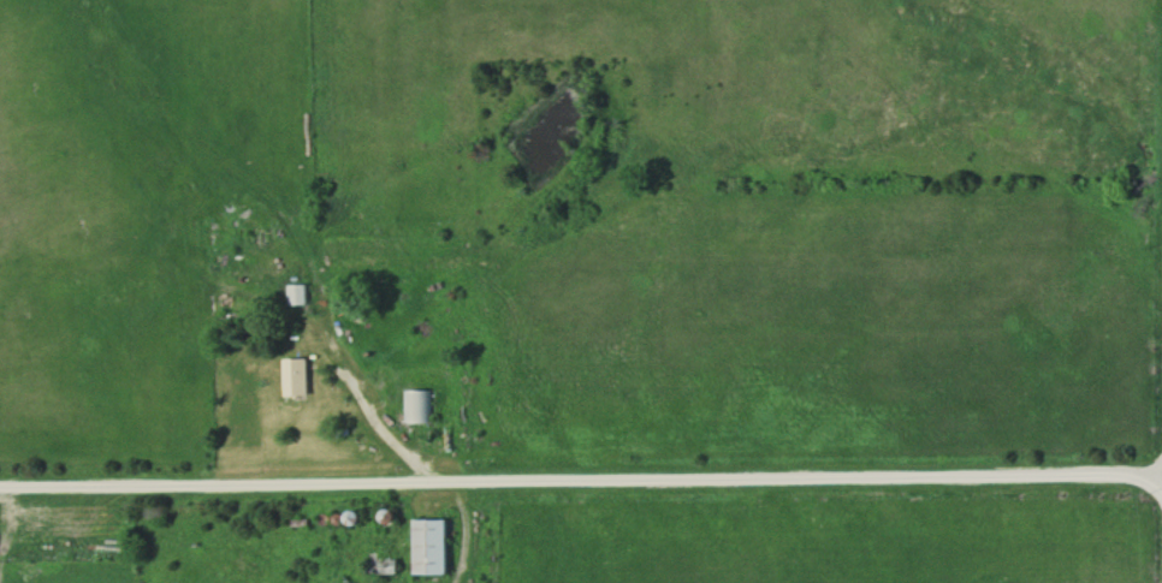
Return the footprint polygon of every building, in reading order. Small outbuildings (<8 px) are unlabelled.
[(303,285),(285,285),(285,304),(303,304),(303,285)] [(301,358),(277,358),(277,396),(301,396),(301,358)] [(428,389),(401,389),(401,422),(428,422),(428,389)] [(405,573),(443,573),(443,518),(405,518),(405,573)]
